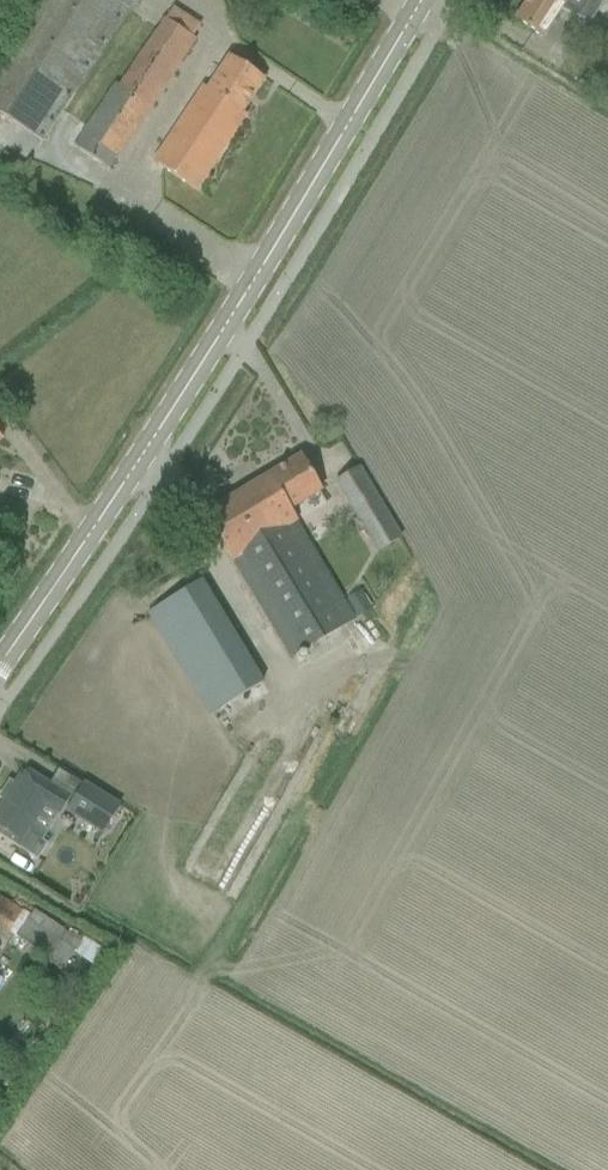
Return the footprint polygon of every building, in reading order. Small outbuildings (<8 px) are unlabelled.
[(0,47),(0,114),(41,142),(60,112),(127,9),(132,0),(30,0),(0,47)] [(514,20),(541,39),(560,11),(575,18),(587,0),(527,0),(514,20)] [(108,170),(195,40),(165,20),(122,88),(118,84),(74,145),(108,170)] [(195,191),(246,115),(241,112),(263,80),(229,56),(207,89),(203,86),(152,162),(195,191)] [(18,175),(24,166),(4,153),(0,159),(0,163),(18,175)] [(204,514),(216,534),(290,657),(355,619),(296,522),(289,510),(321,491),(299,456),(204,514)] [(334,482),(376,553),(402,538),(360,467),(334,482)] [(346,599),(357,618),(372,609),(361,591),(346,599)] [(224,619),(171,651),(210,715),(263,683),(224,619)] [(0,795),(0,799),(3,801),(0,806),(0,837),(37,859),(47,844),(26,832),(43,805),(58,815),(68,799),(27,772),(18,786),(14,784),(13,784),(8,781),(0,795)] [(65,812),(101,835),(117,807),(82,785),(65,812)] [(7,934),(21,910),(0,898),(0,930),(7,934)] [(15,937),(64,967),(81,942),(33,909),(15,937)]
